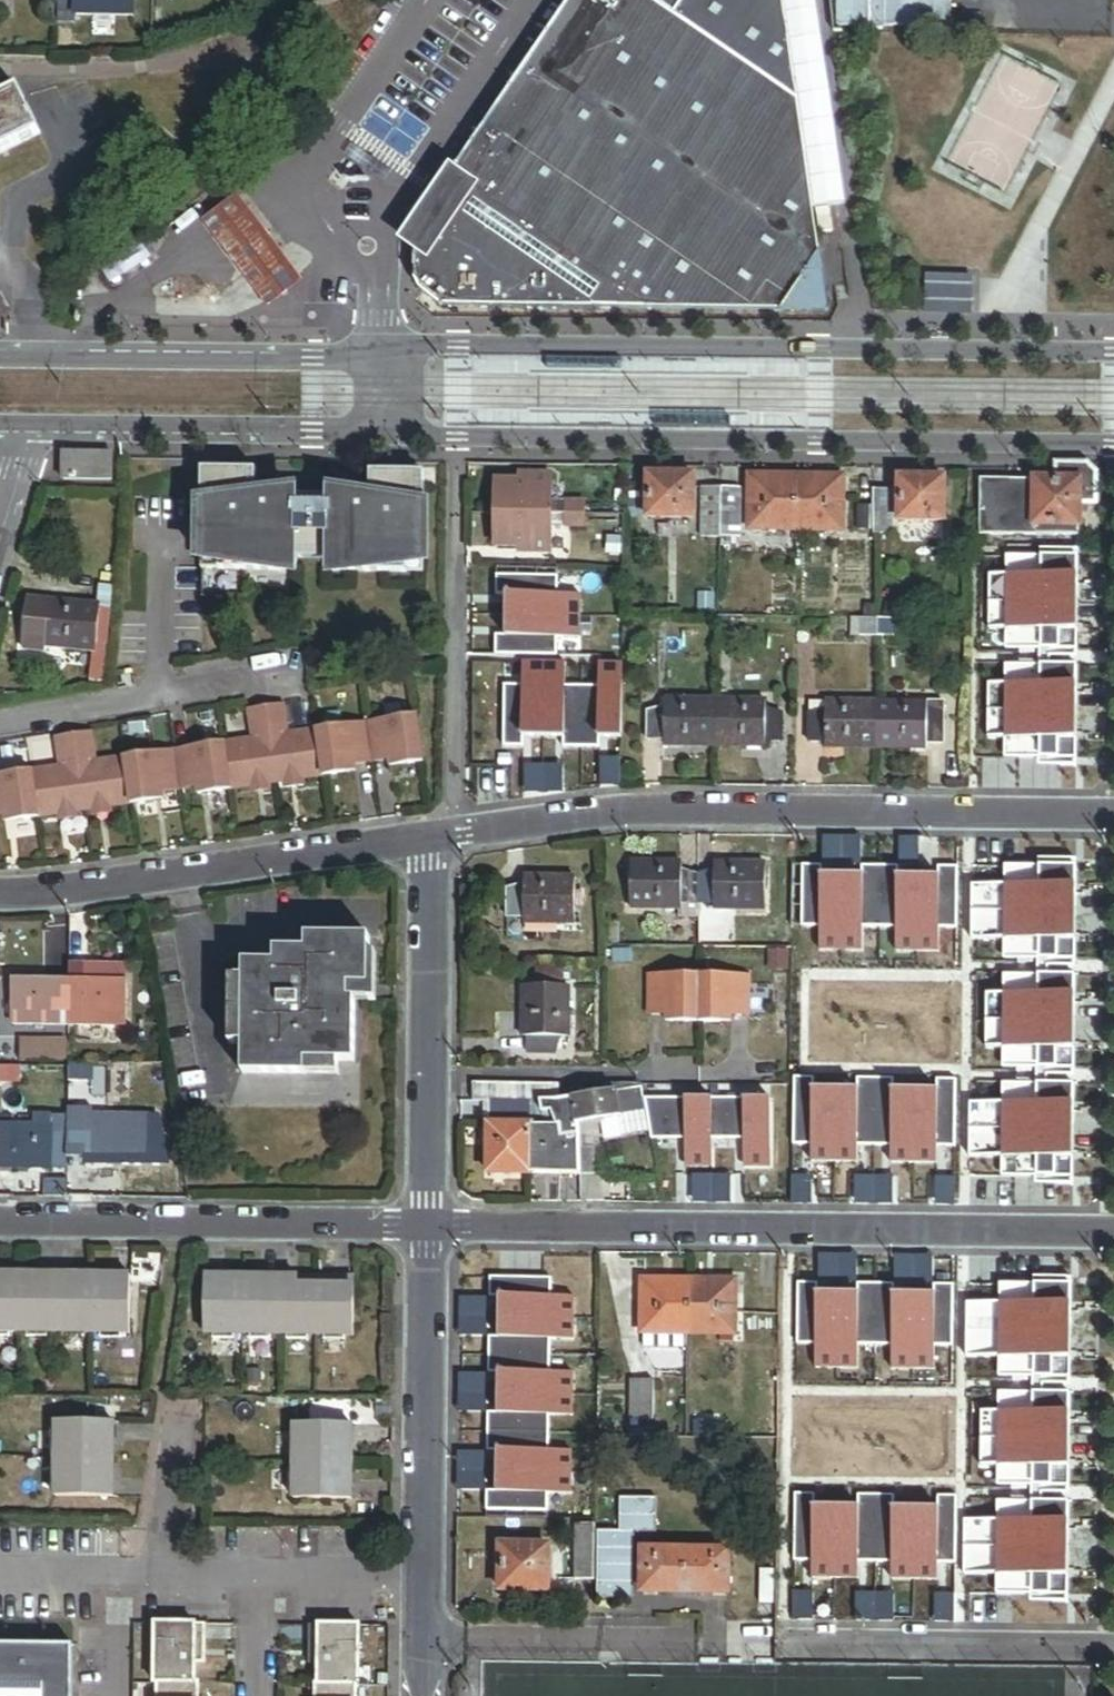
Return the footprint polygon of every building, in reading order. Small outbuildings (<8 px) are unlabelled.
[(135,0),(79,0),(78,12),(135,14),(135,0)] [(780,0),(569,0),(554,21),(563,28),(502,118),(493,112),(470,147),(478,153),(460,181),(447,172),(434,191),(403,239),(412,256),(413,280),(420,292),(437,307),(823,310),(826,305),(780,0)] [(41,137),(19,94),(0,104),(0,158),(41,137)] [(236,196),(200,224),(226,258),(265,310),(301,282),(263,232),(236,196)] [(113,458),(64,458),(64,485),(113,485),(113,458)] [(1057,482),(1036,482),(1035,527),(1079,527),(1080,506),(1097,506),(1097,474),(1087,465),(1057,465),(1057,482)] [(370,500),(370,508),(256,507),(256,499),(256,471),(201,471),(201,559),(218,559),(218,570),(296,571),(296,560),(328,560),(329,571),(406,572),(406,561),(424,561),(425,473),(371,473),(370,500)] [(528,482),(496,482),(496,515),(552,516),(553,503),(553,476),(528,476),(528,482)] [(693,504),(694,477),(650,477),(650,518),(694,518),(693,504)] [(797,530),(798,479),(751,479),(750,530),(797,530)] [(843,479),(798,479),(797,530),(843,531),(843,479)] [(944,522),(944,480),(933,481),(902,480),(901,521),(913,522),(928,522),(944,522)] [(1035,527),(1036,482),(982,481),(981,540),(1012,538),(1079,539),(1079,527),(1035,527)] [(718,538),(719,486),(703,486),(703,538),(718,538)] [(737,487),(719,486),(718,538),(740,538),(741,487),(737,487)] [(898,540),(897,495),(877,495),(877,540),(898,540)] [(370,500),(256,499),(256,507),(370,508),(370,500)] [(567,503),(553,503),(552,516),(566,515),(567,503)] [(585,503),(567,503),(566,515),(585,516),(585,503)] [(876,536),(876,512),(861,512),(861,536),(876,536)] [(552,555),(552,529),(552,516),(496,515),(495,548),(527,549),(527,555),(552,555)] [(566,515),(552,516),(552,529),(566,528),(566,515)] [(566,515),(566,528),(585,528),(585,516),(566,515)] [(1022,577),(991,577),(991,635),(1022,635),(1022,658),(1037,659),(1037,655),(1078,654),(1078,558),(1022,558),(1022,577)] [(559,580),(496,579),(496,597),(511,598),(511,618),(582,619),(582,599),(559,598),(559,580)] [(99,654),(103,614),(103,609),(53,604),(51,616),(49,645),(48,650),(97,654),(99,654)] [(874,618),(874,605),(862,605),(862,618),(874,618)] [(110,655),(113,615),(103,614),(99,654),(108,654),(110,655)] [(49,645),(51,616),(35,615),(33,644),(49,645)] [(582,619),(511,618),(511,638),(496,638),(495,658),(558,658),(559,640),(582,641),(582,619)] [(857,637),(857,618),(848,618),(848,637),(857,637)] [(876,637),(876,618),(874,618),(862,618),(857,618),(857,637),(876,637)] [(894,618),(876,618),(876,637),(894,637),(894,618)] [(97,654),(94,687),(105,688),(108,654),(99,654),(97,654)] [(524,687),(505,687),(504,748),(524,749),(524,733),(544,734),(545,665),(524,664),(524,687)] [(582,750),(583,689),(566,689),(566,665),(545,665),(544,734),(564,734),(564,750),(582,750)] [(600,690),(583,689),(582,750),(600,750),(600,735),(622,736),(623,667),(601,666),(600,690)] [(1022,687),(991,686),(991,745),(1022,745),(1022,765),(1078,765),(1078,671),(1038,671),(1037,667),(1022,667),(1022,687)] [(715,748),(716,701),(665,700),(665,715),(665,742),(664,748),(684,748),(715,748)] [(767,701),(716,701),(715,748),(740,748),(766,749),(766,744),(767,716),(767,701)] [(875,750),(876,703),(825,702),(809,702),(809,716),(809,745),(825,745),(825,750),(840,750),(875,750)] [(926,703),(876,703),(875,750),(907,750),(926,751),(926,745),(926,703)] [(942,703),(926,703),(926,745),(943,746),(942,703)] [(0,776),(0,817),(8,816),(15,815),(16,822),(67,815),(102,809),(154,802),(153,795),(158,795),(203,788),(207,787),(208,794),(262,786),(296,781),(346,774),(345,768),(362,765),(383,762),(399,760),(400,766),(423,763),(416,716),(290,734),(286,705),(247,710),(251,740),(98,762),(93,733),(55,738),(59,768),(0,776)] [(665,742),(665,715),(648,715),(648,742),(665,742)] [(784,716),(767,716),(766,744),(784,744),(784,716)] [(698,922),(698,906),(698,878),(682,878),(682,864),(661,865),(631,865),(631,912),(680,912),(680,922),(698,922)] [(698,906),(714,906),(714,912),(764,912),(765,864),(736,865),(714,865),(714,878),(698,878),(698,906)] [(823,867),(804,867),(803,928),(821,928),(821,952),(842,952),(843,883),(823,883),(823,867)] [(863,884),(843,883),(842,952),(864,952),(864,929),(881,929),(883,868),(864,868),(863,884)] [(900,868),(883,868),(881,929),(898,930),(898,953),(920,953),(920,885),(899,884),(900,868)] [(1022,887),(975,887),(975,939),(1022,940),(1022,964),(1036,964),(1036,960),(1078,960),(1078,868),(1022,868),(1022,887)] [(939,885),(920,885),(920,953),(941,954),(941,930),(960,931),(960,869),(940,869),(939,885)] [(526,887),(524,914),(524,920),(575,923),(578,876),(539,874),(527,874),(526,887)] [(508,914),(524,914),(526,887),(509,886),(508,914)] [(273,984),(241,983),(239,1096),(302,1097),(302,1085),(351,1086),(352,1018),(350,1018),(345,1017),(345,1006),(368,1006),(369,956),(307,954),(306,970),(274,969),(273,984)] [(563,969),(535,968),(535,983),(563,983),(563,969)] [(71,973),(71,985),(70,1028),(126,1028),(126,969),(88,969),(88,973),(82,973),(71,973)] [(751,1014),(750,974),(649,975),(649,1016),(666,1015),(677,1015),(677,1022),(723,1021),(722,1015),(733,1015),(751,1014)] [(1022,994),(991,994),(991,1051),(1022,1051),(1022,1075),(1037,1075),(1037,1071),(1078,1071),(1078,975),(1022,975),(1022,994)] [(70,1028),(71,985),(55,984),(15,984),(14,1027),(70,1028)] [(562,1050),(562,1040),(567,1041),(568,987),(520,987),(519,1039),(525,1039),(525,1056),(554,1056),(554,1053),(560,1053),(562,1050)] [(69,1064),(70,1045),(14,1044),(14,1063),(69,1064)] [(88,1069),(72,1070),(73,1104),(88,1104),(88,1069)] [(815,1080),(796,1079),(795,1146),(813,1146),(813,1163),(836,1163),(837,1098),(814,1098),(815,1080)] [(858,1099),(837,1098),(836,1163),(858,1164),(859,1147),(875,1147),(876,1081),(858,1080),(858,1099)] [(894,1081),(876,1081),(875,1147),(892,1148),(892,1164),(915,1164),(916,1099),(894,1099),(894,1081)] [(937,1100),(916,1099),(915,1164),(938,1165),(938,1149),(956,1149),(957,1082),(937,1082),(937,1100)] [(561,1102),(560,1086),(473,1084),(474,1102),(489,1102),(491,1102),(532,1102),(541,1102),(556,1102),(561,1102)] [(1021,1103),(974,1103),(974,1161),(1021,1161),(1021,1180),(1077,1180),(1077,1088),(1036,1088),(1036,1084),(1021,1084),(1021,1103)] [(627,1112),(645,1110),(644,1098),(642,1089),(624,1092),(627,1112)] [(624,1092),(618,1093),(620,1113),(627,1112),(624,1092)] [(618,1093),(574,1100),(577,1124),(621,1118),(620,1113),(618,1093)] [(772,1100),(644,1098),(645,1110),(650,1140),(688,1140),(688,1167),(713,1167),(713,1140),(745,1141),(745,1168),(771,1169),(772,1100)] [(574,1100),(561,1102),(556,1102),(558,1115),(560,1129),(562,1139),(579,1138),(577,1124),(574,1100)] [(531,1128),(532,1102),(491,1102),(489,1102),(488,1175),(531,1176),(531,1128)] [(546,1115),(541,1102),(532,1102),(531,1128),(560,1129),(558,1115),(546,1115)] [(558,1115),(556,1102),(541,1102),(546,1115),(558,1115)] [(149,1118),(93,1118),(92,1161),(109,1161),(148,1162),(148,1145),(149,1126),(149,1118)] [(580,1176),(580,1149),(579,1138),(562,1139),(560,1129),(531,1128),(531,1176),(580,1176)] [(0,1129),(0,1172),(51,1172),(51,1129),(0,1129)] [(594,1149),(580,1149),(582,1176),(594,1177),(594,1149)] [(109,1161),(92,1161),(92,1169),(109,1169),(109,1161)] [(132,1278),(113,1278),(113,1286),(75,1286),(75,1278),(39,1277),(39,1286),(1,1285),(1,1277),(0,1277),(0,1340),(11,1340),(11,1335),(27,1335),(27,1340),(48,1340),(48,1335),(64,1336),(64,1340),(86,1340),(86,1336),(101,1336),(101,1340),(123,1340),(123,1336),(131,1336),(132,1278)] [(550,1279),(489,1277),(488,1296),(504,1297),(503,1315),(573,1316),(573,1298),(549,1297),(550,1279)] [(355,1339),(355,1280),(336,1280),(336,1289),(299,1288),(299,1280),(262,1279),(262,1288),(225,1287),(225,1279),(205,1279),(205,1337),(213,1337),(213,1342),(234,1342),(234,1338),(250,1338),(250,1342),(272,1342),(272,1338),(287,1338),(287,1342),(309,1343),(309,1338),(325,1339),(325,1343),(346,1343),(346,1339),(355,1339)] [(1021,1299),(974,1299),(974,1352),(1021,1352),(1021,1376),(1035,1376),(1035,1372),(1077,1372),(1077,1280),(1021,1279),(1021,1299)] [(688,1334),(688,1282),(642,1282),(642,1333),(688,1334)] [(734,1283),(688,1282),(688,1334),(733,1335),(734,1283)] [(818,1285),(798,1285),(798,1346),(816,1346),(817,1369),(839,1369),(840,1300),(818,1300),(818,1285)] [(858,1300),(840,1300),(839,1369),(860,1369),(860,1346),(878,1346),(878,1285),(858,1285),(858,1300)] [(894,1285),(878,1285),(878,1346),(894,1346),(893,1369),(917,1369),(917,1300),(895,1300),(894,1285)] [(935,1300),(917,1300),(917,1369),(937,1369),(936,1346),(954,1346),(955,1285),(935,1285),(935,1300)] [(573,1316),(503,1315),(503,1336),(488,1337),(487,1353),(549,1354),(550,1334),(573,1335),(573,1316)] [(549,1354),(487,1353),(487,1372),(502,1372),(502,1390),(573,1391),(573,1368),(549,1368),(549,1354)] [(654,1383),(632,1382),(631,1421),(653,1421),(654,1383)] [(1021,1406),(989,1406),(989,1464),(1021,1464),(1021,1487),(1035,1487),(1035,1483),(1077,1483),(1077,1387),(1021,1387),(1021,1406)] [(573,1391),(502,1390),(501,1412),(486,1412),(486,1429),(548,1430),(549,1410),(572,1411),(573,1391)] [(56,1491),(56,1500),(114,1500),(114,1481),(106,1481),(106,1444),(114,1444),(114,1425),(56,1425),(56,1433),(52,1433),(52,1454),(56,1454),(56,1470),(51,1470),(51,1491),(56,1491)] [(717,1439),(733,1439),(733,1426),(717,1426),(717,1439)] [(295,1494),(295,1502),(353,1502),(353,1483),(345,1483),(345,1446),(353,1446),(353,1428),(295,1427),(295,1436),(291,1436),(291,1457),(295,1457),(295,1473),(290,1473),(290,1494),(295,1494)] [(548,1430),(486,1429),(485,1447),(500,1448),(500,1466),(571,1467),(571,1447),(548,1447),(548,1430)] [(571,1467),(500,1466),(500,1487),(485,1487),(485,1507),(546,1508),(547,1489),(570,1490),(571,1467)] [(1021,1515),(974,1515),(974,1572),(1020,1572),(1021,1592),(1076,1592),(1077,1499),(1035,1499),(1035,1495),(1021,1495),(1021,1515)] [(814,1496),(795,1496),(795,1563),(812,1563),(812,1580),(835,1581),(837,1513),(814,1513),(814,1496)] [(858,1514),(837,1513),(835,1581),(858,1581),(858,1563),(875,1564),(876,1497),(858,1496),(858,1514)] [(894,1497),(876,1497),(875,1564),(892,1564),(891,1581),(914,1581),(915,1515),(894,1514),(894,1497)] [(938,1514),(915,1515),(914,1581),(938,1582),(938,1565),(956,1565),(957,1497),(938,1497),(938,1514)] [(576,1581),(594,1581),(595,1525),(577,1525),(576,1581)] [(548,1592),(548,1548),(501,1547),(500,1591),(548,1592)] [(684,1594),(685,1552),(643,1552),(642,1592),(684,1594)] [(728,1553),(685,1552),(684,1594),(727,1594),(728,1553)] [(206,1626),(156,1626),(156,1685),(159,1686),(159,1695),(199,1695),(199,1685),(196,1685),(197,1664),(201,1664),(201,1643),(205,1643),(206,1626)] [(312,1627),(311,1644),(316,1644),(316,1665),(320,1665),(320,1685),(317,1685),(317,1695),(356,1695),(356,1687),(360,1687),(360,1627),(312,1627)] [(74,1647),(0,1646),(0,1695),(74,1695),(74,1647)]
